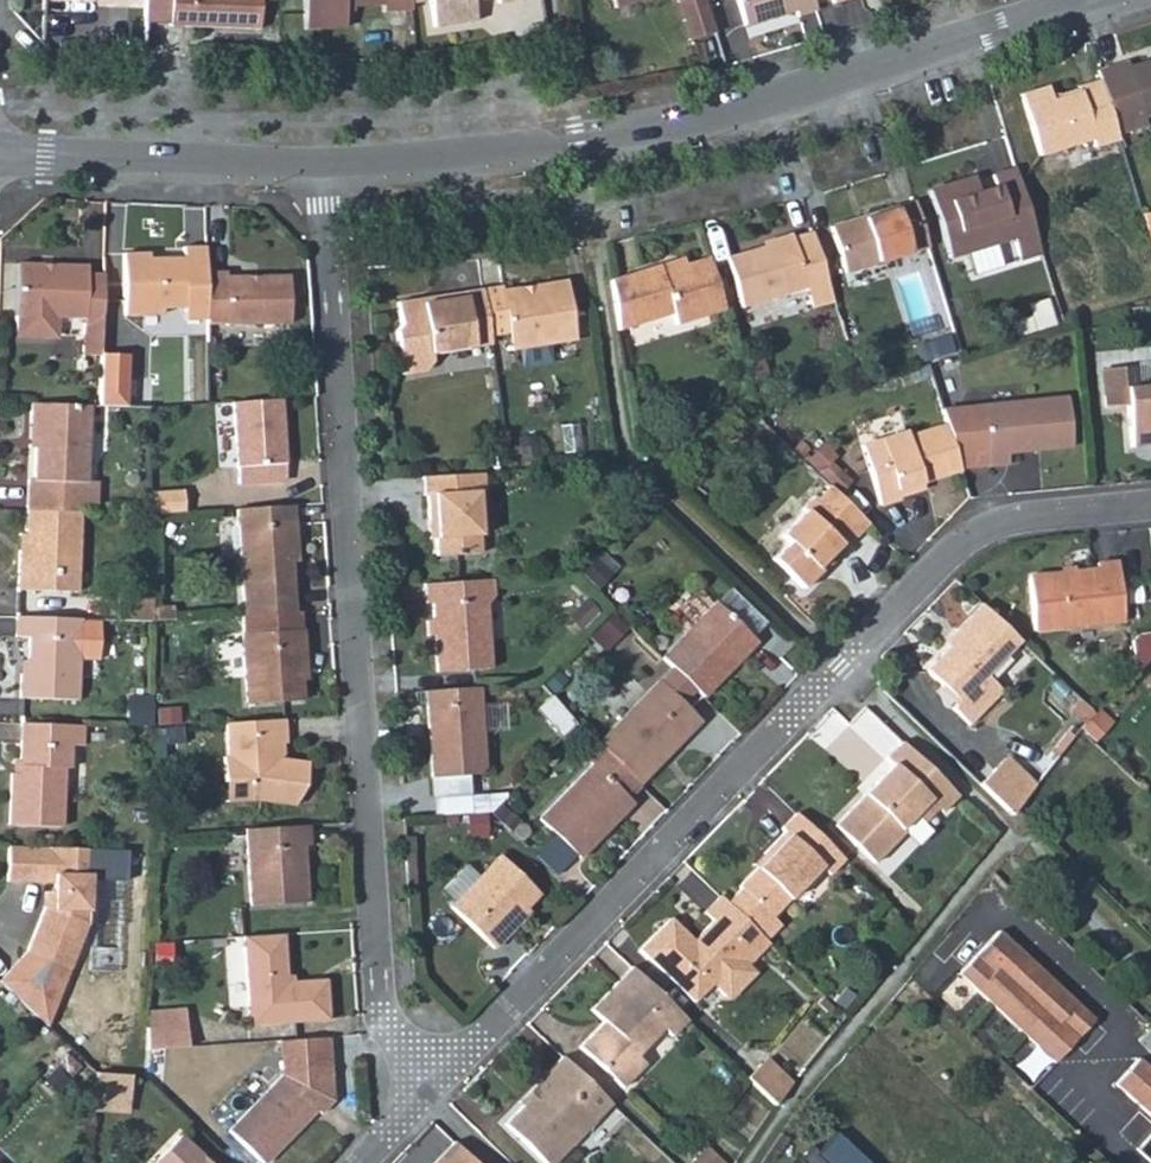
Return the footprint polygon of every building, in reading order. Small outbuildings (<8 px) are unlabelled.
[(253,34),(254,0),(140,0),(139,26),(163,28),(163,29),(253,34)] [(405,24),(402,0),(296,0),(296,38),(337,39),(337,15),(373,16),(373,24),(405,24)] [(435,34),(478,29),(475,7),(480,0),(429,0),(435,34)] [(501,5),(502,10),(527,7),(526,0),(501,0),(501,5)] [(682,41),(689,40),(677,0),(671,2),(682,41)] [(712,33),(702,0),(677,0),(689,40),(712,33)] [(814,11),(811,0),(732,0),(741,29),(792,14),(793,18),(814,11)] [(120,57),(137,58),(138,43),(120,43),(120,57)] [(1115,137),(1145,128),(1143,120),(1150,117),(1150,62),(1128,70),(1125,62),(1095,72),(1098,82),(1110,122),(1115,137)] [(1091,150),(1117,142),(1115,137),(1110,122),(1098,82),(1077,88),(1078,93),(1050,103),(1045,87),(1018,96),(1037,158),(1089,142),(1091,150)] [(1018,261),(1040,255),(1014,171),(991,178),(995,189),(985,193),(987,201),(980,203),(974,184),(929,197),(947,260),(1012,240),(1018,261)] [(845,275),(928,250),(914,204),(832,230),(845,275)] [(1145,234),(1150,234),(1150,215),(1139,216),(1145,234)] [(831,302),(811,234),(793,239),(791,234),(768,241),(770,247),(763,249),(727,260),(742,309),(807,289),(812,308),(831,302)] [(201,278),(200,252),(180,253),(179,263),(154,263),(154,267),(145,267),(145,264),(144,256),(121,257),(121,318),(158,318),(158,312),(180,312),(180,324),(202,323),(201,278)] [(658,269),(610,284),(618,336),(670,319),(674,330),(724,314),(708,261),(684,268),(659,275),(658,269)] [(659,275),(684,268),(681,261),(658,269),(659,275)] [(96,359),(99,278),(81,278),(82,268),(13,267),(12,334),(18,340),(47,341),(53,335),(53,320),(80,321),(78,358),(96,359)] [(202,323),(202,329),(221,328),(222,329),(284,328),(283,281),(221,283),(220,278),(201,278),(202,323)] [(476,288),(483,333),(502,331),(505,349),(570,342),(560,280),(500,290),(498,284),(476,288)] [(425,350),(484,341),(483,333),(476,288),(438,293),(439,299),(415,302),(415,297),(391,300),(395,326),(389,330),(395,374),(416,371),(425,360),(425,350)] [(438,293),(415,297),(415,302),(439,299),(438,293)] [(128,352),(100,351),(99,403),(127,403),(128,352)] [(1127,404),(1125,386),(1150,383),(1150,381),(1150,377),(1149,363),(1102,368),(1106,406),(1127,404)] [(1125,386),(1127,404),(1131,445),(1150,444),(1150,383),(1125,386)] [(944,427),(958,472),(1007,468),(1006,455),(1069,450),(1065,401),(982,409),(984,435),(971,436),(970,422),(960,411),(940,413),(944,427)] [(94,403),(91,444),(105,445),(108,404),(94,403)] [(21,480),(19,511),(23,511),(76,512),(86,512),(87,483),(81,483),(84,407),(25,404),(25,425),(31,425),(31,449),(30,481),(21,480)] [(281,482),(276,404),(229,406),(235,485),(281,482)] [(982,409),(960,411),(970,422),(971,436),(984,435),(982,409)] [(922,483),(958,472),(944,427),(909,438),(906,434),(862,447),(879,506),(899,501),(897,491),(922,483)] [(478,493),(477,477),(415,481),(416,498),(419,498),(421,523),(427,523),(428,542),(430,559),(474,557),(472,538),(473,538),(472,494),(478,493)] [(897,491),(899,501),(924,492),(922,483),(897,491)] [(178,489),(148,490),(148,513),(179,511),(178,489)] [(868,526),(829,489),(816,501),(812,498),(800,511),(803,514),(779,538),(786,546),(770,562),(800,592),(819,574),(815,571),(824,561),(836,548),(843,553),(868,526)] [(291,538),(289,504),(231,507),(239,613),(290,609),(286,560),(284,539),(291,538)] [(74,590),(76,512),(23,511),(23,534),(22,550),(16,550),(16,589),(74,590)] [(828,565),(824,561),(815,571),(819,574),(828,565)] [(1121,623),(1115,565),(1096,567),(1097,572),(1032,578),(1037,631),(1121,623)] [(485,581),(418,586),(419,605),(427,605),(428,622),(429,637),(431,672),(482,670),(478,605),(485,598),(485,581)] [(752,646),(747,642),(764,624),(729,592),(659,664),(667,672),(690,695),(698,702),(752,646)] [(114,620),(150,621),(150,620),(149,603),(149,598),(115,597),(114,620)] [(149,603),(150,620),(171,618),(169,603),(149,603)] [(984,675),(1016,642),(978,605),(953,631),(957,636),(947,646),(923,670),(938,685),(956,702),(951,706),(947,710),(964,726),(998,691),(984,675)] [(294,627),(293,609),(290,609),(239,613),(237,613),(243,703),(296,699),(294,669),(300,669),(296,632),(294,627)] [(98,620),(14,618),(14,639),(29,640),(28,662),(28,676),(18,676),(18,698),(75,700),(76,656),(97,657),(98,620)] [(429,637),(428,622),(419,622),(420,637),(429,637)] [(957,636),(953,631),(942,642),(947,646),(957,636)] [(1150,654),(1150,632),(1137,633),(1131,641),(1134,672),(1150,654)] [(28,676),(28,662),(19,662),(18,676),(28,676)] [(676,710),(690,695),(667,672),(653,686),(676,710)] [(933,690),(951,706),(956,702),(938,685),(933,690)] [(633,787),(634,788),(694,727),(676,710),(653,686),(593,747),(597,752),(633,787)] [(471,690),(418,693),(424,779),(427,778),(463,777),(476,766),(471,690)] [(552,694),(540,704),(561,730),(574,720),(552,694)] [(484,726),(501,728),(504,703),(488,701),(484,726)] [(281,738),(280,717),(221,721),(224,753),(219,754),(220,779),(233,779),(233,799),(255,798),(293,805),(302,783),(306,761),(274,756),(273,753),(271,740),(277,739),(281,738)] [(80,725),(18,723),(18,762),(18,773),(9,773),(8,773),(6,824),(60,826),(62,768),(69,768),(68,745),(81,745),(80,725)] [(937,817),(953,800),(897,746),(882,763),(889,769),(860,798),(861,800),(832,829),(868,864),(898,835),(895,831),(909,818),(917,826),(932,811),(937,817)] [(619,800),(633,787),(597,752),(585,764),(589,769),(534,824),(574,863),(628,809),(619,800)] [(1005,755),(993,768),(1024,798),(1036,783),(1005,755)] [(10,762),(9,773),(18,773),(18,762),(10,762)] [(993,768),(977,784),(1010,816),(1024,798),(993,768)] [(427,778),(429,819),(465,817),(463,777),(427,778)] [(233,779),(220,779),(221,800),(233,799),(233,779)] [(723,903),(717,898),(702,914),(711,922),(694,940),(672,918),(642,950),(694,1002),(710,986),(722,998),(731,999),(754,975),(746,967),(766,947),(763,942),(776,929),(767,920),(818,869),(827,878),(841,863),(793,814),(778,830),(781,833),(756,858),(759,862),(749,873),(734,887),(736,890),(723,903)] [(307,845),(306,824),(243,829),(248,904),(304,901),(300,846),(307,845)] [(5,847),(5,882),(49,882),(49,892),(49,910),(41,910),(25,951),(0,977),(0,984),(45,1027),(85,926),(87,848),(5,847)] [(745,869),(749,873),(759,862),(756,858),(745,869)] [(513,916),(532,896),(496,859),(445,910),(487,952),(517,922),(513,916)] [(464,863),(444,895),(454,901),(474,870),(464,863)] [(49,910),(49,892),(41,892),(41,910),(49,910)] [(1091,1019),(998,932),(958,975),(1051,1062),(1091,1019)] [(282,975),(279,933),(238,936),(244,1005),(263,1005),(264,1023),(323,1020),(319,981),(290,983),(282,984),(282,975)] [(683,1020),(630,967),(589,1009),(602,1023),(609,1029),(602,1036),(591,1033),(579,1046),(619,1086),(643,1062),(634,1054),(661,1026),(670,1035),(683,1020)] [(289,976),(282,975),(282,984),(290,983),(289,976)] [(263,1005),(244,1005),(245,1024),(264,1023),(263,1005)] [(176,1009),(144,1011),(142,1050),(178,1048),(177,1025),(176,1009)] [(609,1029),(602,1023),(591,1033),(602,1036),(609,1029)] [(178,1048),(185,1047),(183,1025),(177,1025),(178,1048)] [(1148,1028),(1134,1043),(1150,1058),(1150,1031),(1148,1028)] [(560,1057),(533,1085),(538,1090),(522,1107),(503,1126),(540,1162),(553,1162),(610,1106),(560,1057)] [(1150,1118),(1150,1071),(1138,1058),(1115,1083),(1150,1118)] [(328,1101),(290,1064),(224,1132),(256,1162),(261,1162),(300,1124),(305,1127),(328,1101)] [(772,1108),(786,1090),(761,1064),(745,1081),(772,1108)] [(125,1075),(89,1074),(90,1111),(123,1111),(125,1075)] [(517,1102),(522,1107),(538,1090),(533,1085),(517,1102)] [(833,1134),(816,1152),(814,1154),(824,1162),(864,1162),(833,1134)] [(175,1136),(149,1162),(204,1162),(175,1136)] [(454,1140),(430,1162),(477,1162),(454,1140)] [(814,1154),(816,1152),(807,1145),(795,1158),(801,1162),(824,1162),(814,1154)] [(705,1148),(694,1159),(698,1162),(720,1162),(705,1148)]
